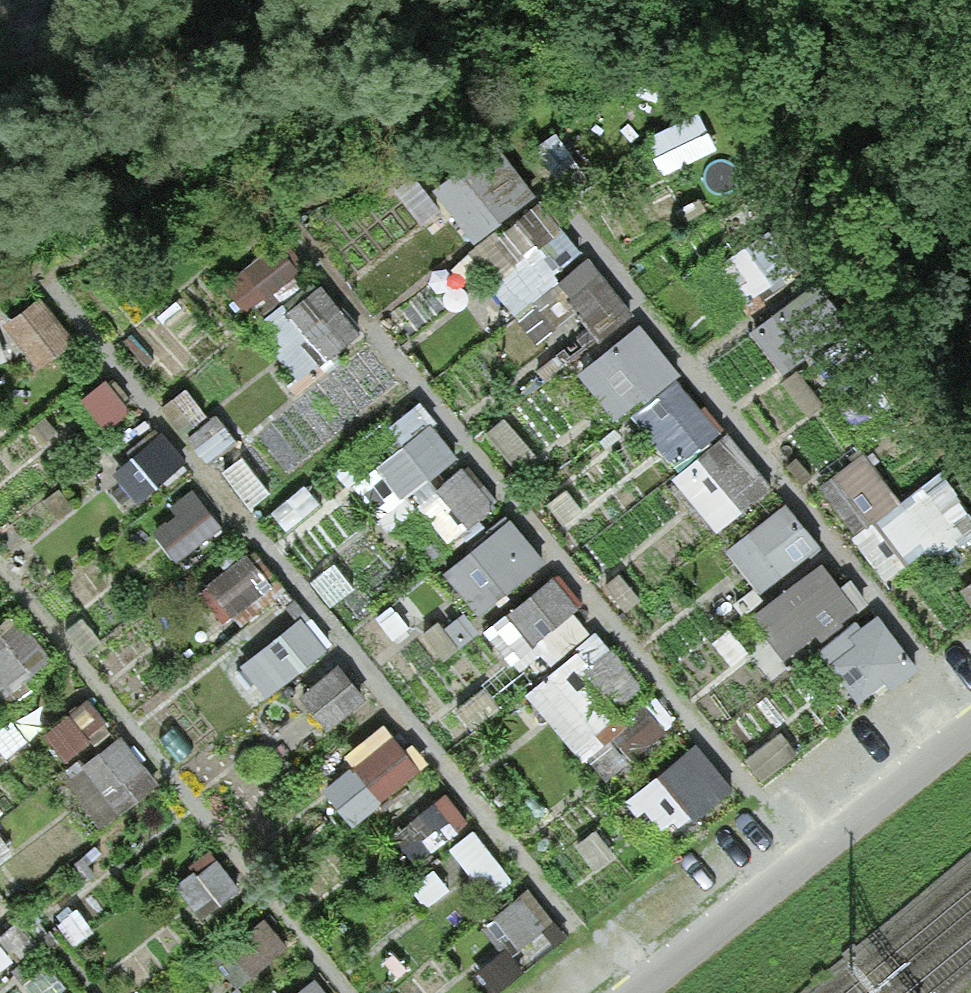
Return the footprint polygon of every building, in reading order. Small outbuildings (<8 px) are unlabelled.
[(482,243),(540,189),(483,128),(425,182),(482,243)] [(561,227),(495,287),(544,340),(580,307),(603,333),(633,306),(561,227)] [(279,246),(249,270),(278,305),(307,281),(279,246)] [(261,324),(303,381),(364,336),(322,280),(261,324)] [(636,320),(584,367),(676,466),(728,419),(636,320)] [(387,424),(402,452),(357,477),(383,523),(422,502),(414,488),(461,462),(427,402),(387,424)] [(733,431),(676,475),(719,530),(776,485),(733,431)] [(936,477),(899,499),(871,453),(843,469),(905,572),(970,534),(936,477)] [(452,541),(500,505),(465,460),(417,496),(452,541)] [(202,499),(159,528),(178,555),(220,526),(202,499)] [(728,546),(761,590),(823,545),(790,500),(728,546)] [(445,569),(483,614),(549,558),(511,513),(445,569)] [(256,550),(206,576),(231,622),(280,596),(256,550)] [(831,556),(753,608),(787,659),(865,607),(831,556)] [(521,667),(585,618),(552,576),(488,625),(521,667)] [(223,653),(268,702),(337,638),(292,590),(223,653)] [(865,706),(921,664),(881,611),(825,652),(865,706)] [(50,651),(22,622),(0,643),(0,667),(17,684),(50,651)] [(530,689),(609,781),(678,722),(600,630),(530,689)] [(121,728),(63,774),(105,826),(163,780),(121,728)] [(398,738),(359,768),(380,796),(420,767),(398,738)] [(671,837),(735,785),(699,742),(636,794),(671,837)]
